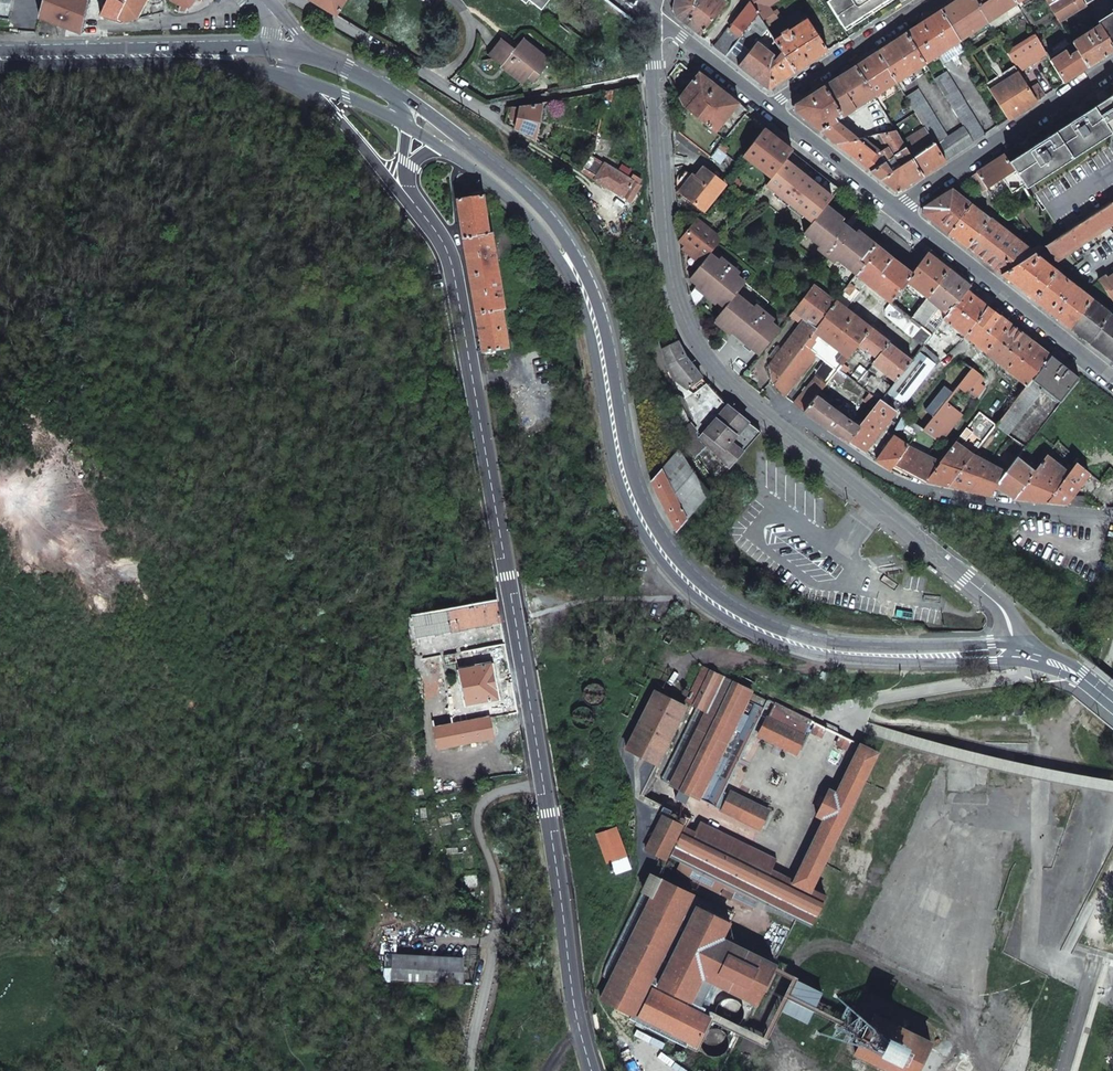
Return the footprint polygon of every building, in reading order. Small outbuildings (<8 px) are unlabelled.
[(9,18),(10,4),(11,0),(0,0),(0,17),(9,18)] [(81,34),(89,0),(45,0),(39,17),(60,26),(81,34)] [(138,19),(148,0),(107,0),(100,14),(109,17),(118,20),(118,18),(126,22),(138,19)] [(186,12),(189,8),(189,9),(197,0),(171,0),(178,4),(176,7),(174,11),(186,12)] [(335,15),(336,16),(347,0),(309,0),(335,15)] [(541,10),(549,0),(528,0),(541,10)] [(675,17),(697,34),(699,36),(725,3),(721,0),(675,0),(673,9),(675,17)] [(750,3),(757,14),(766,29),(781,20),(775,10),(770,13),(766,6),(776,0),(748,0),(750,3)] [(843,29),(872,9),(874,12),(887,4),(885,1),(887,0),(829,0),(825,2),(843,29)] [(973,0),(956,0),(939,11),(959,41),(985,24),(987,26),(989,25),(987,22),(973,0)] [(987,22),(1016,4),(1013,0),(973,0),(987,22)] [(1056,17),(1060,22),(1086,5),(1083,0),(1046,0),(1056,17)] [(728,28),(713,47),(724,56),(757,14),(750,3),(729,29),(728,28)] [(959,41),(939,11),(904,33),(924,64),(939,54),(945,62),(964,50),(959,41)] [(1097,23),(1099,26),(1112,49),(1112,12),(1097,23)] [(724,56),(767,90),(791,74),(794,72),(774,41),(766,29),(757,14),(724,56)] [(774,41),(794,72),(811,61),(827,50),(807,19),(774,41)] [(1073,43),(1088,68),(1112,51),(1112,49),(1099,26),(1073,43)] [(924,64),(904,33),(876,51),(896,82),(924,64)] [(1014,65),(1018,71),(1032,63),(1046,53),(1034,34),(1006,52),(1014,65)] [(502,39),(488,56),(523,84),(528,77),(534,82),(550,62),(522,39),(514,49),(502,39)] [(1065,52),(1051,61),(1065,83),(1088,68),(1073,43),(1063,49),(1065,52)] [(874,96),(878,103),(900,89),(896,82),(876,51),(855,65),(874,96)] [(855,65),(824,85),(842,117),(874,96),(855,65)] [(986,84),(1006,117),(1015,111),(1017,114),(1036,101),(1028,88),(1018,71),(1014,65),(986,84)] [(688,110),(715,133),(722,124),(739,103),(719,87),(699,72),(679,98),(683,107),(688,110)] [(946,72),(934,79),(964,127),(973,142),(985,134),(946,72)] [(1036,101),(1044,96),(1036,84),(1028,88),(1036,101)] [(795,112),(819,131),(835,121),(842,117),(824,85),(794,105),(795,112)] [(918,89),(905,97),(925,130),(944,161),(973,142),(964,127),(948,137),(918,89)] [(1009,163),(1011,168),(1025,189),(1112,132),(1112,95),(1009,163)] [(722,124),(731,131),(744,113),(748,110),(739,103),(722,124)] [(508,107),(507,111),(517,115),(515,129),(535,140),(543,104),(508,107)] [(1015,111),(1006,117),(1008,120),(1017,114),(1015,111)] [(852,134),(858,139),(879,135),(895,131),(887,118),(856,125),(859,130),(852,134)] [(846,130),(835,121),(819,131),(833,143),(835,144),(857,140),(858,139),(852,134),(846,130)] [(743,156),(770,177),(791,150),(764,129),(743,156)] [(905,147),(923,175),(944,161),(925,130),(903,143),(905,147)] [(889,154),(878,155),(857,140),(835,144),(864,167),(870,171),(884,162),(886,160),(889,158),(892,156),(905,147),(903,143),(895,131),(879,135),(889,154)] [(1035,193),(1062,235),(1110,204),(1112,202),(1112,143),(1035,193)] [(884,162),(870,171),(881,180),(896,192),(907,185),(923,175),(905,147),(892,156),(898,165),(890,171),(884,162)] [(764,184),(812,223),(823,208),(838,189),(817,172),(810,179),(803,174),(809,168),(804,164),(806,162),(791,150),(770,177),(764,184)] [(581,171),(594,180),(624,198),(629,204),(640,185),(591,155),(581,171)] [(1003,155),(976,173),(986,189),(1003,178),(1011,192),(1022,186),(1003,155)] [(704,211),(725,185),(703,168),(693,181),(682,194),(704,211)] [(976,173),(970,177),(980,191),(977,195),(981,201),(989,196),(985,189),(986,189),(976,173)] [(980,191),(970,177),(963,181),(975,198),(977,195),(980,191)] [(970,204),(951,189),(923,207),(923,214),(945,231),(948,233),(970,204)] [(463,237),(490,233),(484,195),(457,199),(460,218),(463,237)] [(988,218),(970,204),(948,233),(950,235),(966,247),(988,218)] [(1056,261),(1112,223),(1112,208),(1110,204),(1062,235),(1045,247),(1052,258),(1055,261),(1056,261)] [(869,245),(823,208),(812,223),(803,233),(819,245),(817,248),(834,262),(836,259),(853,273),(873,243),(872,242),(869,245)] [(988,218),(966,247),(998,272),(1001,275),(1034,254),(988,218)] [(721,239),(698,220),(680,241),(689,248),(681,257),(685,277),(691,277),(717,245),(721,239)] [(482,351),(509,347),(503,309),(505,308),(492,232),(490,233),(463,237),(466,258),(471,287),(478,330),(482,351)] [(853,273),(848,281),(861,292),(867,284),(890,302),(891,301),(896,295),(906,282),(911,273),(873,243),(853,273)] [(690,278),(697,285),(691,292),(695,306),(697,304),(715,318),(744,282),(752,273),(717,245),(691,277),(690,278)] [(1034,254),(1044,262),(1052,258),(1045,247),(1042,249),(1037,252),(1034,254)] [(906,282),(926,298),(949,269),(927,252),(911,273),(906,282)] [(1003,277),(1033,300),(1055,270),(1044,262),(1034,254),(1001,275),(1003,277)] [(934,304),(946,314),(967,289),(970,286),(949,269),(926,298),(916,311),(911,317),(918,323),(934,304)] [(1091,299),(1055,270),(1033,300),(1051,314),(1069,328),(1091,299)] [(1098,280),(1112,301),(1112,300),(1112,274),(1106,278),(1105,276),(1098,280)] [(823,317),(858,344),(836,371),(856,384),(889,343),(845,309),(850,303),(851,305),(861,292),(848,281),(835,301),(823,317)] [(744,282),(715,318),(753,349),(772,324),(771,322),(773,319),(761,310),(768,302),(744,282)] [(803,319),(816,328),(823,317),(835,301),(813,285),(793,311),(803,319)] [(953,328),(965,336),(988,306),(967,289),(946,314),(942,319),(953,328)] [(891,301),(911,317),(916,311),(896,295),(891,301)] [(1110,313),(1091,299),(1069,328),(1071,329),(1087,342),(1110,313)] [(885,315),(923,346),(923,345),(932,335),(918,323),(911,317),(891,301),(890,302),(885,310),(885,315)] [(965,336),(985,352),(1009,323),(988,306),(965,336)] [(1087,342),(1112,362),(1112,315),(1110,313),(1087,342)] [(816,355),(824,361),(818,373),(825,380),(832,368),(836,371),(858,344),(823,317),(816,328),(772,383),(785,397),(816,355)] [(772,383),(816,328),(803,319),(768,365),(771,382),(772,383)] [(923,345),(933,354),(946,336),(949,339),(954,332),(952,330),(953,328),(942,319),(932,335),(923,345)] [(985,352),(1006,369),(1030,339),(1009,323),(985,352)] [(772,324),(753,349),(760,355),(779,329),(772,324)] [(1020,380),(1027,385),(1031,379),(1050,355),(1030,339),(1006,369),(1020,380)] [(673,379),(687,389),(701,377),(685,357),(678,341),(662,349),(666,364),(673,379)] [(886,393),(912,361),(889,343),(856,384),(870,394),(880,401),(886,393)] [(903,404),(938,358),(934,354),(933,354),(923,345),(923,346),(912,361),(886,393),(901,403),(903,404)] [(1043,388),(1060,402),(1078,377),(1050,355),(1031,379),(1043,388)] [(945,403),(959,386),(973,368),(972,368),(975,364),(966,358),(963,361),(957,356),(907,419),(909,421),(920,429),(924,431),(945,403)] [(959,386),(970,395),(984,377),(973,368),(959,386)] [(794,403),(804,410),(817,394),(826,384),(816,377),(794,403)] [(700,437),(727,405),(723,402),(706,383),(692,395),(687,389),(673,379),(683,398),(684,402),(680,404),(689,423),(696,431),(695,432),(697,440),(700,437)] [(995,425),(1009,435),(1043,388),(1031,379),(1027,385),(1009,407),(995,425)] [(880,401),(895,411),(901,403),(886,393),(880,401)] [(804,410),(849,441),(860,426),(817,394),(804,410)] [(865,401),(875,407),(880,401),(870,394),(865,401)] [(677,433),(689,423),(680,404),(684,402),(683,398),(677,395),(666,398),(677,433)] [(981,413),(995,425),(1009,407),(994,396),(981,413)] [(849,441),(864,451),(895,411),(880,401),(875,407),(860,426),(849,441)] [(924,431),(939,442),(961,415),(945,403),(924,431)] [(716,484),(760,432),(747,422),(737,414),(727,405),(700,437),(697,440),(704,448),(695,456),(716,484)] [(902,429),(914,436),(920,429),(909,421),(902,429)] [(695,456),(704,448),(697,440),(695,432),(696,431),(689,423),(677,433),(695,456)] [(876,460),(890,470),(895,464),(908,446),(908,445),(894,435),(876,460)] [(940,462),(959,471),(972,454),(961,446),(966,439),(961,435),(940,462)] [(895,464),(926,480),(940,462),(927,456),(908,446),(895,464)] [(664,506),(677,531),(709,493),(708,491),(706,493),(678,449),(651,480),(664,506)] [(995,487),(1005,471),(972,454),(959,471),(948,485),(949,485),(989,495),(995,487)] [(1015,497),(1047,501),(1069,472),(1047,455),(1034,471),(1015,497)] [(1013,497),(1015,497),(1034,471),(1016,456),(1005,471),(995,487),(1013,497)] [(948,485),(959,471),(940,462),(926,480),(948,485)] [(1047,501),(1066,503),(1089,473),(1076,462),(1069,472),(1047,501)] [(1069,504),(1084,505),(1085,496),(1075,495),(1069,504)] [(496,601),(412,617),(416,637),(501,621),(496,601)] [(464,668),(459,669),(466,704),(471,704),(473,711),(495,706),(493,699),(502,697),(495,663),(487,664),(486,658),(463,662),(464,668)] [(722,810),(760,829),(768,811),(730,792),(729,794),(723,791),(762,713),(768,716),(768,717),(767,716),(758,735),(796,753),(805,735),(804,735),(812,721),(703,667),(684,705),(655,691),(626,749),(655,763),(652,770),(661,773),(662,771),(665,773),(661,780),(679,789),(675,797),(685,802),(690,794),(716,807),(723,810),(722,810)] [(1014,714),(1027,713),(1027,703),(1014,703),(1014,714)] [(477,711),(432,720),(437,748),(493,737),(490,718),(490,717),(482,718),(481,713),(478,715),(477,711)] [(811,732),(821,737),(826,728),(816,723),(811,732)] [(836,744),(847,749),(851,740),(841,735),(836,744)] [(630,1019),(686,1046),(688,1041),(696,1045),(710,1017),(702,1013),(704,1010),(717,984),(755,1002),(762,988),(765,990),(773,973),(770,971),(772,967),(774,963),(721,938),(730,921),(689,902),(698,882),(731,898),(729,905),(750,916),(757,900),(810,926),(833,881),(818,874),(859,789),(877,753),(860,744),(837,792),(829,788),(816,816),(823,819),(793,881),(781,875),(787,864),(702,824),(705,816),(698,811),(694,820),(663,806),(659,815),(661,816),(645,849),(668,860),(660,878),(651,873),(606,966),(603,977),(610,981),(600,1000),(632,1014),(630,1019)] [(611,875),(631,868),(616,827),(596,834),(611,875)] [(394,955),(393,981),(462,984),(463,958),(394,955)] [(783,1010),(807,1022),(809,1017),(824,1025),(834,1004),(819,996),(821,992),(797,981),(783,1010)] [(715,1015),(717,1019),(720,1022),(724,1024),(729,1025),(734,1025),(738,1022),(741,1019),(743,1014),(743,1010),(742,1005),(739,1001),(735,998),(731,997),(726,997),(722,999),(718,1002),(716,1006),(715,1010),(715,1015)] [(892,1070),(916,1070),(930,1041),(874,1014),(865,1033),(855,1053),(892,1070)] [(700,1046),(702,1050),(705,1053),(709,1056),(713,1057),(718,1056),(722,1054),(725,1050),(727,1046),(728,1041),(726,1036),(724,1032),(720,1030),(715,1028),(711,1028),(706,1030),(703,1033),(700,1037),(699,1041),(700,1046)]
